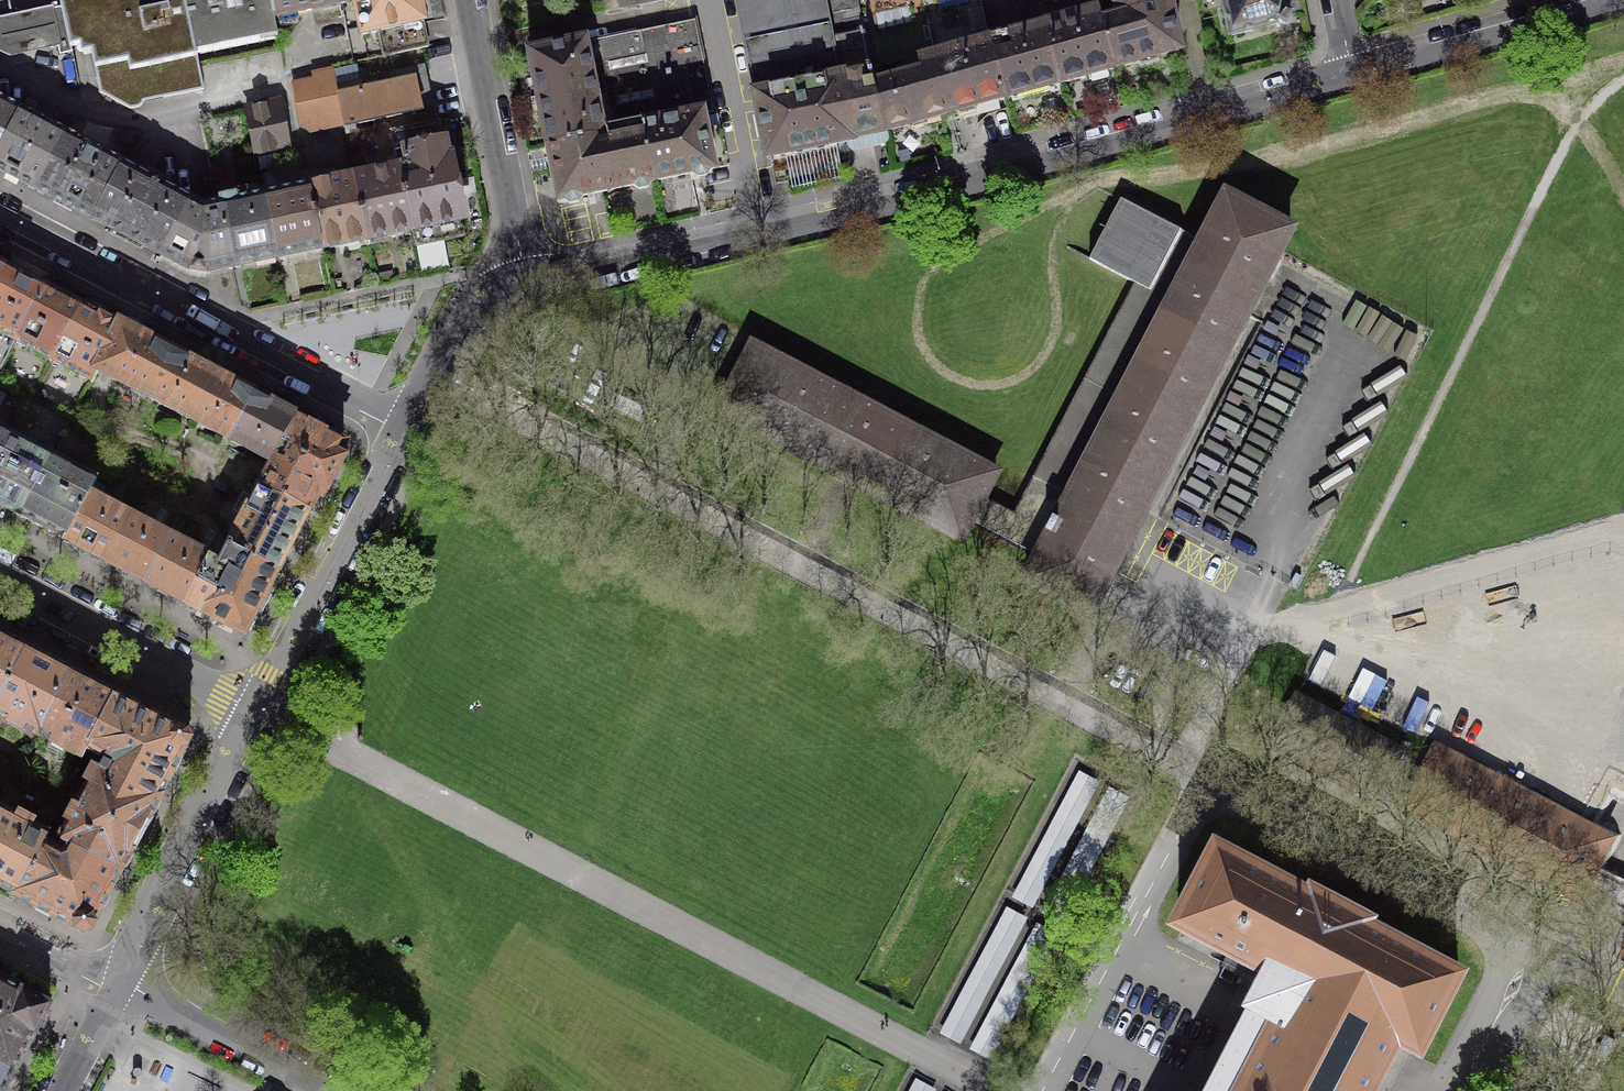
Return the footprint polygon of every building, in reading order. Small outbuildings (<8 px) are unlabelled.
[(197,54),(196,54),(184,0),(60,0),(61,8),(70,48),(72,48),(90,44),(100,92),(129,107),(131,108),(133,108),(135,107),(137,107),(139,106),(141,105),(142,103),(143,102),(204,89),(197,54)] [(196,54),(197,54),(277,38),(269,0),(184,0),(196,54)] [(342,4),(345,0),(269,0),(277,38),(278,37),(274,18),(342,4)] [(362,36),(379,33),(384,56),(428,47),(423,24),(424,24),(419,0),(355,0),(362,36)] [(620,9),(661,0),(663,0),(618,0),(620,9)] [(852,139),(876,134),(883,133),(874,86),(856,0),(736,0),(767,158),(852,141),(852,139)] [(935,59),(923,0),(856,0),(874,86),(922,72),(920,63),(935,59)] [(980,0),(923,0),(935,59),(989,44),(980,0)] [(1059,84),(1043,29),(1037,0),(980,0),(989,44),(1005,99),(1032,91),(1059,84)] [(1113,69),(1100,23),(1101,23),(1099,14),(1096,0),(1038,0),(1045,31),(1059,84),(1086,77),(1113,69)] [(1119,18),(1119,19),(1170,6),(1169,0),(1115,0),(1119,18)] [(1231,36),(1280,23),(1285,26),(1291,16),(1286,13),(1283,0),(1224,0),(1231,36)] [(1119,19),(1119,18),(1101,23),(1100,23),(1113,69),(1179,51),(1171,12),(1170,6),(1119,19)] [(58,46),(60,54),(72,52),(72,48),(70,48),(61,8),(47,10),(51,28),(55,46),(58,46)] [(58,45),(51,11),(0,22),(0,53),(7,56),(58,45)] [(694,20),(585,43),(603,134),(643,126),(713,112),(703,66),(694,20)] [(603,135),(603,134),(585,43),(530,54),(540,100),(549,147),(603,135)] [(989,44),(935,59),(951,114),(978,106),(1005,99),(989,44)] [(951,114),(935,59),(920,63),(922,72),(874,86),(883,133),(917,123),(951,114)] [(338,97),(343,125),(344,127),(346,127),(346,126),(421,110),(414,74),(413,68),(386,74),(381,77),(380,82),(381,87),(363,91),(361,82),(345,85),(336,87),(338,97)] [(338,97),(336,87),(332,69),(313,73),(314,79),(303,81),(292,84),(297,105),(338,97)] [(327,128),(343,125),(338,97),(297,105),(301,125),(310,132),(327,128)] [(21,111),(0,100),(0,150),(21,111)] [(263,109),(246,113),(255,154),(289,146),(280,105),(280,104),(279,103),(278,102),(277,101),(276,101),(275,100),(274,100),(272,101),(262,103),(262,106),(263,109)] [(65,134),(51,126),(50,127),(21,111),(0,150),(0,170),(14,178),(28,185),(36,189),(65,134)] [(713,112),(643,126),(655,181),(691,174),(693,175),(698,179),(706,177),(711,170),(711,169),(714,169),(708,142),(703,115),(713,113),(713,112)] [(409,165),(354,177),(367,240),(375,239),(411,231),(463,221),(463,217),(462,217),(450,161),(451,161),(450,157),(448,158),(446,150),(440,121),(401,129),(409,165)] [(655,181),(643,126),(603,134),(603,135),(549,147),(550,154),(560,201),(561,200),(563,200),(563,201),(570,205),(578,204),(583,197),(583,196),(595,193),(608,191),(632,186),(633,186),(640,191),(648,189),(652,182),(652,181),(655,181)] [(94,220),(122,165),(79,142),(80,141),(65,134),(36,189),(44,193),(94,220)] [(163,256),(191,201),(165,188),(167,185),(150,176),(149,179),(122,165),(94,220),(133,240),(163,256)] [(354,177),(309,186),(322,249),(360,242),(367,240),(354,177)] [(284,257),(322,249),(309,186),(264,195),(277,258),(277,259),(284,257)] [(219,199),(221,205),(234,267),(241,265),(277,258),(264,195),(262,196),(263,196),(237,201),(236,196),(219,199)] [(996,473),(753,346),(718,412),(842,477),(961,540),(971,520),(1039,556),(1026,581),(1089,614),(1104,587),(1102,586),(1125,541),(1274,257),(1276,258),(1290,231),(1227,198),(1203,242),(1121,199),(1120,201),(1105,229),(1094,250),(1090,259),(1089,260),(1136,284),(1015,516),(982,499),(996,473)] [(209,272),(234,267),(221,205),(204,208),(191,201),(163,256),(170,260),(188,269),(188,270),(209,273),(209,272)] [(5,267),(0,277),(0,370),(44,287),(25,277),(5,267)] [(44,287),(0,370),(1,371),(16,342),(53,361),(82,306),(81,306),(64,297),(44,287)] [(82,306),(53,361),(92,381),(120,326),(102,316),(82,306)] [(1370,311),(1360,334),(1384,345),(1395,321),(1370,311)] [(104,374),(150,398),(173,354),(148,341),(127,330),(120,326),(92,381),(93,382),(99,371),(104,374)] [(190,419),(213,375),(194,365),(173,354),(150,398),(190,419)] [(231,441),(254,396),(235,386),(213,375),(190,419),(231,441)] [(275,407),(254,396),(231,441),(272,462),(295,418),(275,407)] [(261,487),(307,512),(317,492),(322,495),(344,453),(340,450),(343,443),(328,435),(330,431),(320,425),(309,420),(307,424),(295,418),(272,462),(273,463),(271,466),(275,472),(266,488),(261,486),(261,487)] [(8,434),(0,430),(0,450),(8,434)] [(21,516),(52,457),(8,434),(0,450),(0,505),(21,516)] [(52,457),(21,516),(41,527),(64,539),(63,539),(64,540),(96,480),(52,457)] [(83,550),(105,561),(128,517),(89,496),(97,481),(96,480),(64,540),(83,550)] [(230,546),(277,570),(290,544),(307,512),(261,487),(230,546)] [(128,517),(105,561),(124,571),(146,583),(169,538),(128,517)] [(169,538),(146,583),(167,594),(187,604),(210,560),(169,538)] [(243,634),(277,570),(230,546),(220,565),(210,560),(187,604),(213,618),(243,634)] [(0,636),(0,698),(26,649),(17,645),(3,638),(0,636)] [(26,649),(0,698),(0,715),(37,734),(70,672),(48,661),(33,653),(26,649)] [(70,672),(37,734),(39,735),(40,733),(68,747),(66,751),(81,758),(114,695),(97,686),(92,684),(70,672)] [(89,783),(149,814),(158,797),(160,798),(169,781),(166,779),(183,748),(187,746),(191,739),(190,735),(188,731),(181,727),(177,728),(153,716),(154,713),(138,704),(136,707),(114,695),(81,758),(82,759),(88,746),(106,755),(103,761),(100,768),(98,767),(89,783)] [(1611,838),(1436,747),(1404,808),(1492,853),(1579,899),(1611,838)] [(1079,773),(1012,899),(1033,910),(1100,784),(1079,773)] [(149,814),(89,783),(60,839),(120,870),(146,819),(149,814)] [(1110,789),(1043,915),(1064,926),(1131,800),(1110,789)] [(0,810),(0,884),(15,892),(14,893),(16,894),(47,834),(0,810)] [(49,835),(47,834),(16,894),(36,904),(34,907),(43,911),(51,916),(53,913),(74,924),(76,929),(83,932),(87,931),(91,930),(95,922),(93,918),(110,886),(113,888),(122,871),(120,870),(60,839),(59,841),(70,846),(66,853),(60,854),(43,845),(49,835)] [(1372,1081),(1374,1081),(1384,1063),(1383,1060),(1389,1048),(1392,1047),(1396,1039),(1413,1047),(1412,1049),(1419,1052),(1423,1045),(1422,1044),(1426,1037),(1425,1034),(1431,1022),(1434,1021),(1442,1006),(1441,1003),(1448,991),(1450,990),(1454,982),(1456,983),(1459,976),(1452,972),(1451,974),(1445,970),(1442,971),(1433,966),(1432,963),(1425,959),(1422,960),(1412,955),(1412,953),(1404,949),(1401,950),(1392,945),(1391,942),(1384,938),(1381,939),(1371,934),(1371,931),(1364,928),(1366,924),(1312,896),(1310,900),(1302,896),(1300,896),(1291,892),(1290,889),(1283,885),(1280,886),(1270,881),(1270,879),(1262,875),(1260,875),(1250,870),(1249,868),(1242,864),(1239,865),(1229,860),(1229,857),(1222,854),(1223,852),(1216,849),(1212,856),(1213,857),(1211,861),(1212,863),(1207,873),(1204,874),(1201,881),(1201,884),(1196,894),(1194,894),(1190,902),(1191,904),(1186,914),(1183,915),(1181,919),(1180,918),(1176,926),(1183,929),(1184,928),(1190,931),(1193,930),(1202,935),(1203,938),(1211,942),(1213,941),(1223,946),(1224,949),(1267,972),(1205,1090),(1367,1090),(1372,1081)] [(1007,909),(940,1035),(961,1046),(1028,920),(1007,909)] [(1038,925),(971,1051),(992,1062),(1058,936),(1038,925)] [(14,1071),(14,1072),(20,1062),(50,1003),(0,977),(0,1064),(14,1071)] [(14,1071),(0,1064),(0,1090),(3,1090),(9,1080),(14,1071)] [(142,1072),(141,1070),(140,1069),(139,1068),(138,1068),(136,1068),(135,1069),(134,1070),(133,1071),(133,1073),(133,1074),(134,1076),(135,1077),(137,1077),(138,1077),(140,1077),(141,1076),(142,1075),(142,1073),(142,1072)] [(911,1090),(934,1090),(916,1081),(911,1090)]
